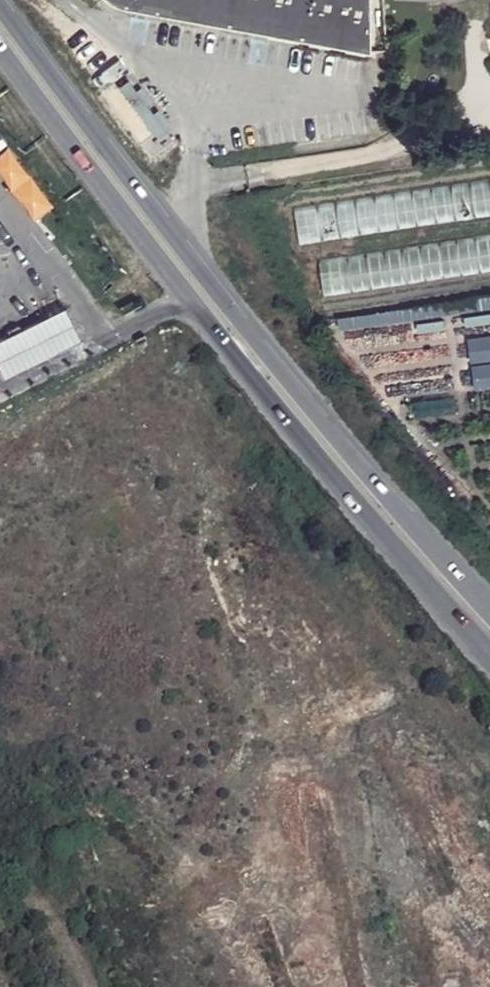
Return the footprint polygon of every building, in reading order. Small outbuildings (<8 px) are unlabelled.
[(374,0),(116,0),(121,5),(373,54),(374,0)] [(294,208),(300,247),(489,219),(489,180),(294,208)] [(318,260),(324,301),(489,276),(489,233),(318,260)] [(1,374),(83,335),(68,304),(0,336),(0,372),(1,374)] [(468,339),(470,366),(489,364),(489,337),(468,339)]
